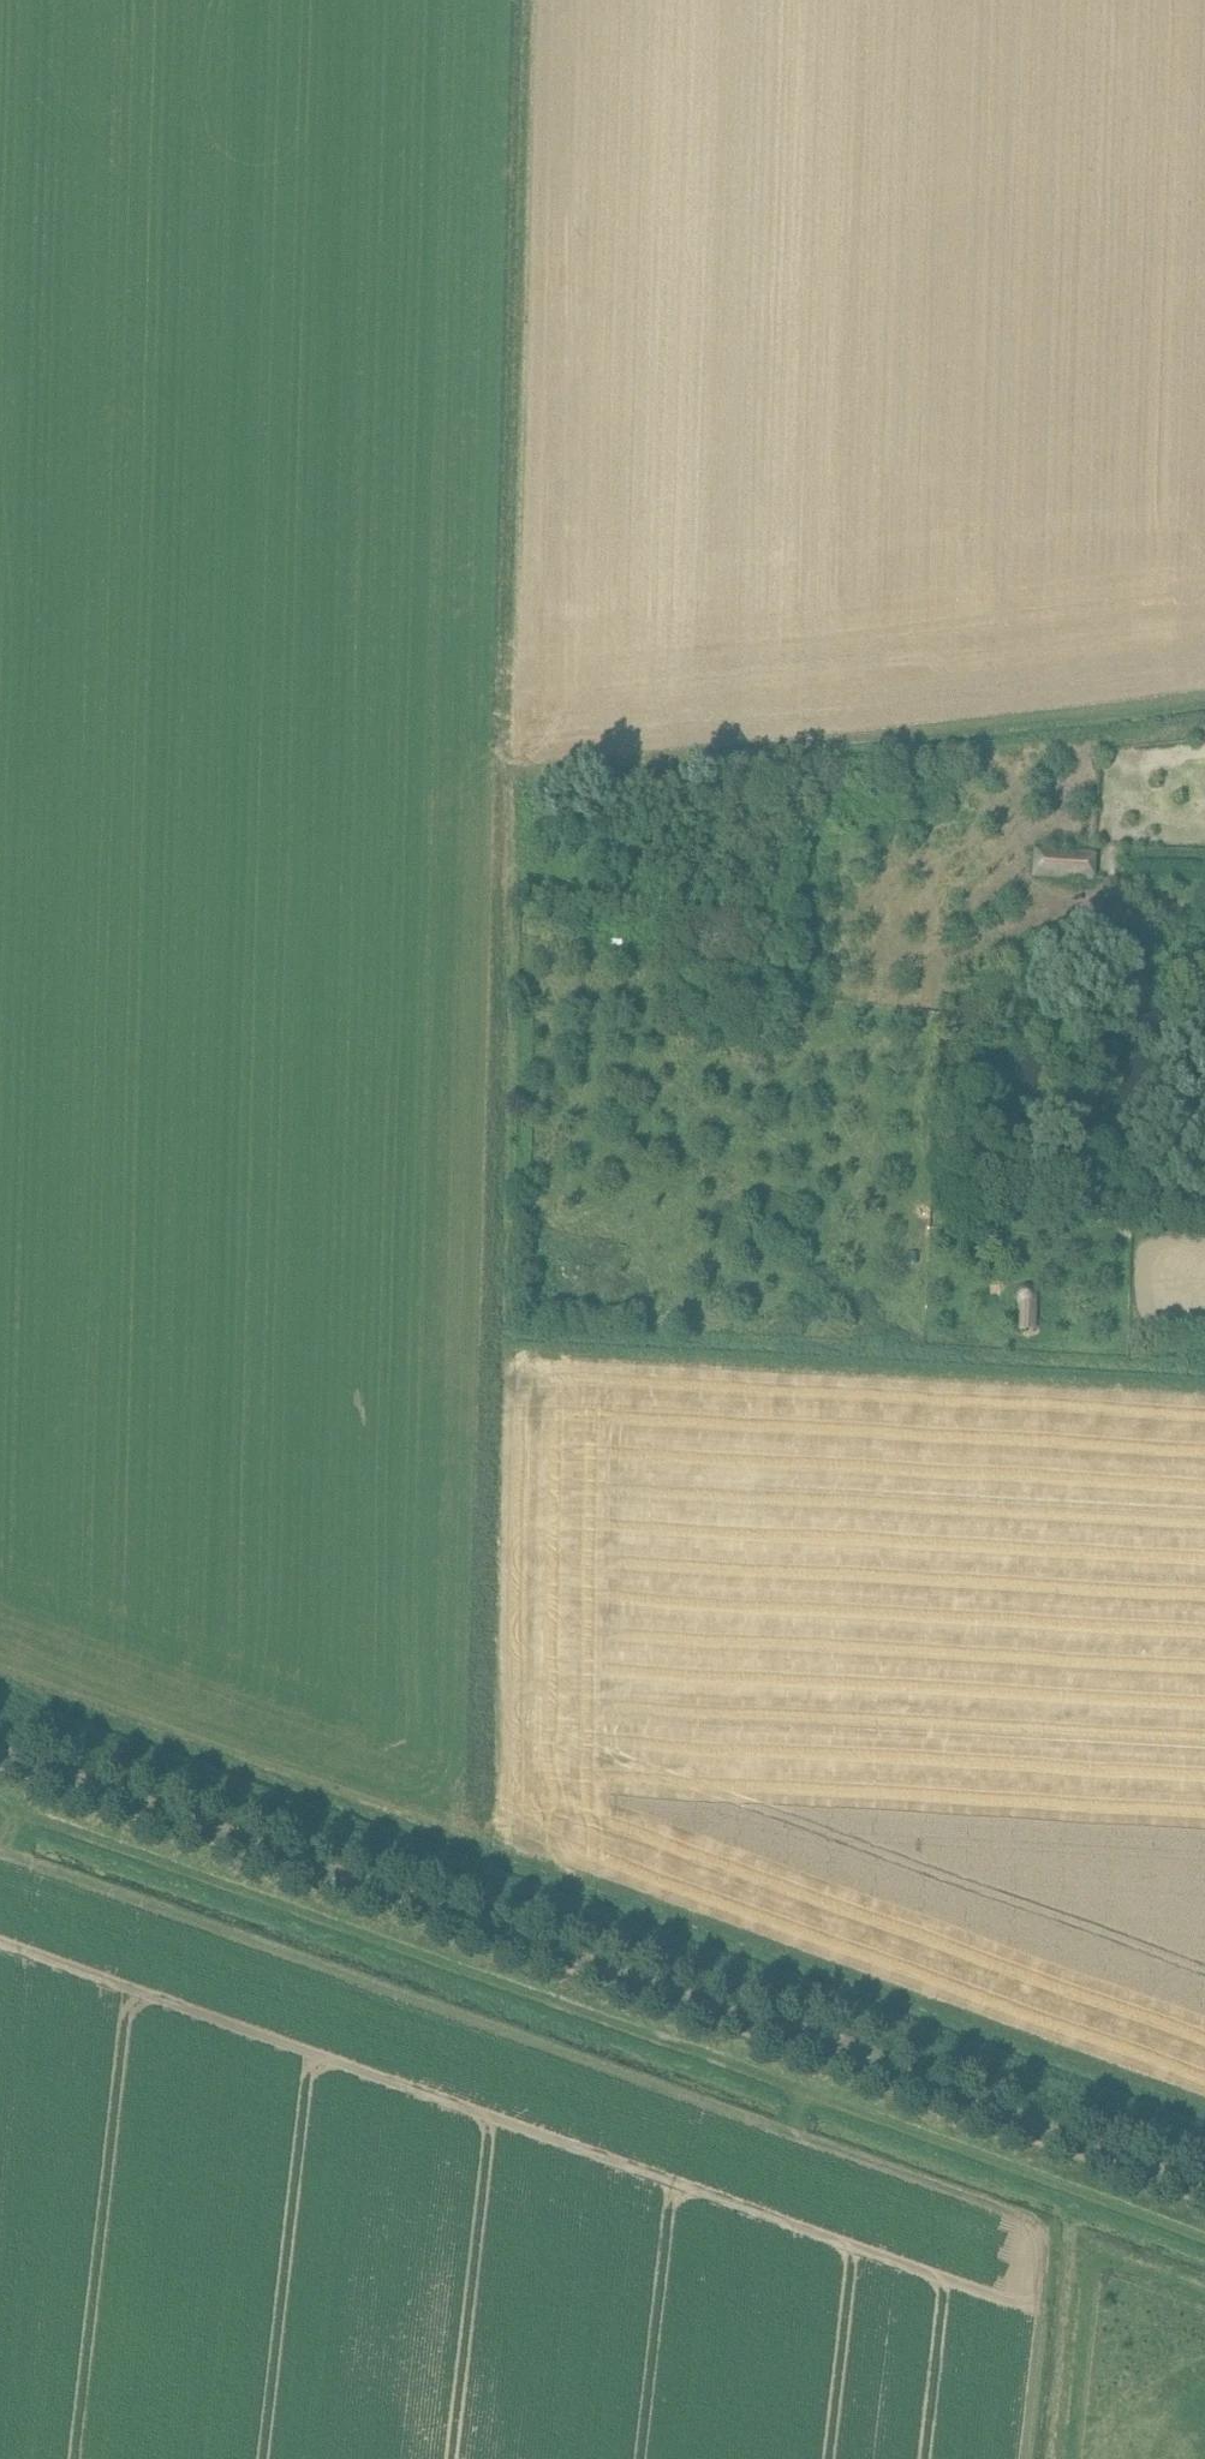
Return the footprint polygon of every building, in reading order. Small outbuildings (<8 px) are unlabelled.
[(1096,853),(1035,848),(1033,877),(1094,882),(1096,853)] [(1019,1299),(1019,1329),(1037,1330),(1037,1301),(1038,1299),(1038,1296),(1038,1293),(1037,1291),(1035,1288),(1033,1286),(1029,1284),(1027,1283),(1025,1284),(1023,1284),(1020,1286),(1018,1289),(1017,1291),(1017,1294),(1018,1297),(1019,1299)]
